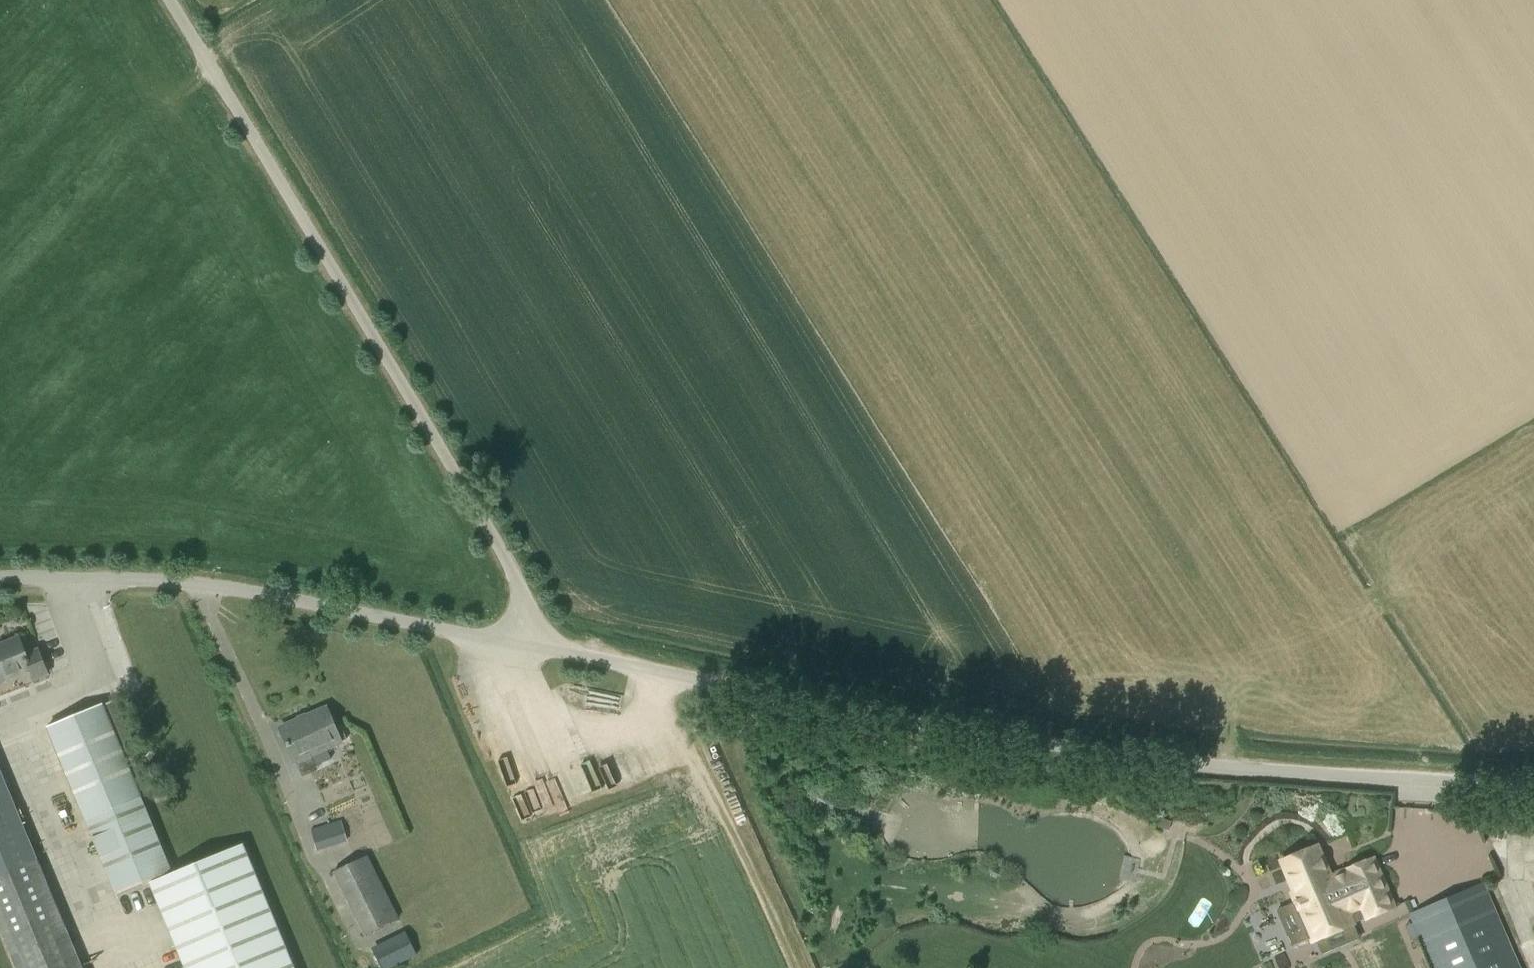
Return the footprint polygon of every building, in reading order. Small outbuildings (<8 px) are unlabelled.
[(48,675),(38,651),(26,656),(19,638),(0,646),(0,683),(31,671),(35,680),(48,675)] [(148,883),(184,967),(295,967),(244,844),(172,873),(144,806),(102,706),(48,729),(116,896),(148,883)] [(295,763),(312,755),(316,766),(331,759),(327,749),(342,743),(327,708),(280,728),(295,763)] [(12,958),(16,967),(80,967),(67,936),(0,772),(0,928),(12,958)] [(527,811),(539,808),(534,790),(522,793),(527,811)] [(1160,828),(1169,830),(1172,821),(1163,818),(1160,828)] [(340,820),(311,830),(318,851),(348,841),(340,820)] [(1318,846),(1281,861),(1295,893),(1292,894),(1311,938),(1312,942),(1322,938),(1353,924),(1367,919),(1393,908),(1373,859),(1333,876),(1331,877),(1318,846)] [(367,855),(334,872),(350,905),(365,935),(399,919),(367,855)] [(1409,914),(1412,923),(1419,938),(1431,967),(1516,967),(1515,966),(1519,964),(1484,882),(1409,914)] [(417,953),(407,930),(371,947),(381,967),(386,967),(417,953)]
